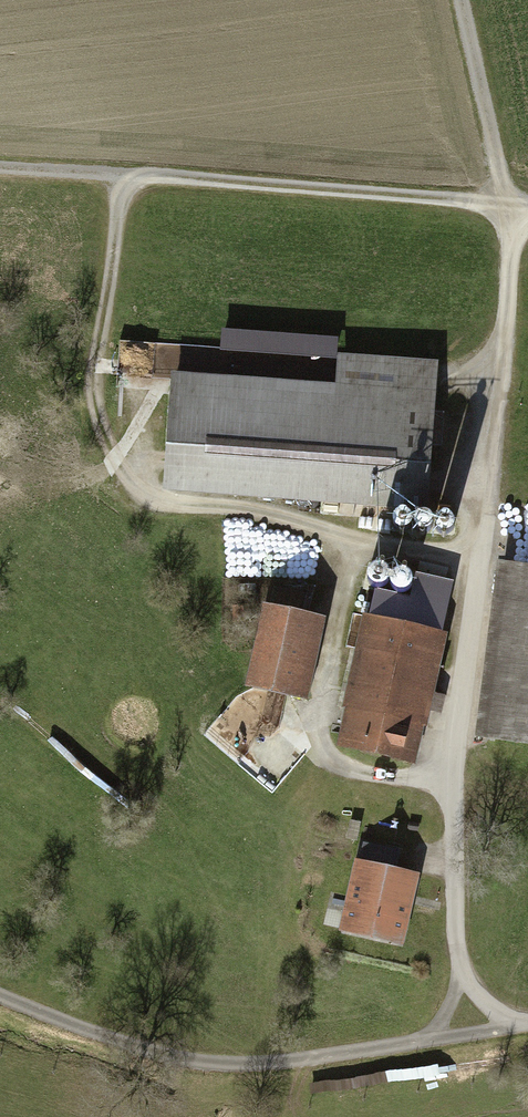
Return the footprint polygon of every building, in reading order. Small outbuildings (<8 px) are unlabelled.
[(221,327),(220,349),(336,358),(337,335),(221,327)] [(172,372),(163,491),(427,509),(437,360),(337,354),(335,383),(172,372)] [(392,516),(391,519),(391,522),(392,525),(394,528),(397,530),(400,531),(403,531),(406,530),(409,528),(411,525),(412,522),(412,519),(411,516),(409,513),(406,511),(403,510),(400,510),(397,511),(394,513),(392,516)] [(415,517),(414,520),(413,523),(414,526),(416,529),(419,531),(422,532),(425,532),(428,531),(430,529),(432,526),(433,524),(433,520),(432,518),(430,515),(428,513),(425,512),(422,512),(419,513),(416,515),(415,517)] [(436,518),(435,521),(435,525),(436,528),(437,530),(440,532),(443,533),(446,533),(449,532),(452,531),(454,528),(455,525),(455,522),(454,519),(452,516),(450,514),(447,513),(443,513),(440,514),(438,516),(436,518)] [(475,737),(527,744),(527,564),(498,560),(475,737)] [(368,572),(367,575),(367,578),(368,581),(370,584),(373,586),(376,587),(379,587),(383,586),(385,584),(387,582),(389,578),(389,575),(388,572),(386,569),(383,567),(380,566),(376,566),(373,567),(370,569),(368,572)] [(391,576),(390,580),(390,583),(391,586),(393,589),(395,591),(399,592),(402,592),(405,591),(408,589),(410,587),(411,583),(411,580),(410,577),(408,574),(406,572),(402,571),(399,571),(396,572),(393,574),(391,576)] [(364,615),(336,747),(417,764),(445,633),(442,632),(453,581),(415,573),(410,596),(375,588),(369,616),(364,615)] [(264,602),(246,686),(310,700),(328,616),(303,611),(308,590),(274,583),(270,604),(264,602)] [(354,859),(338,932),(404,946),(420,873),(398,868),(402,851),(362,842),(359,860),(354,859)]
